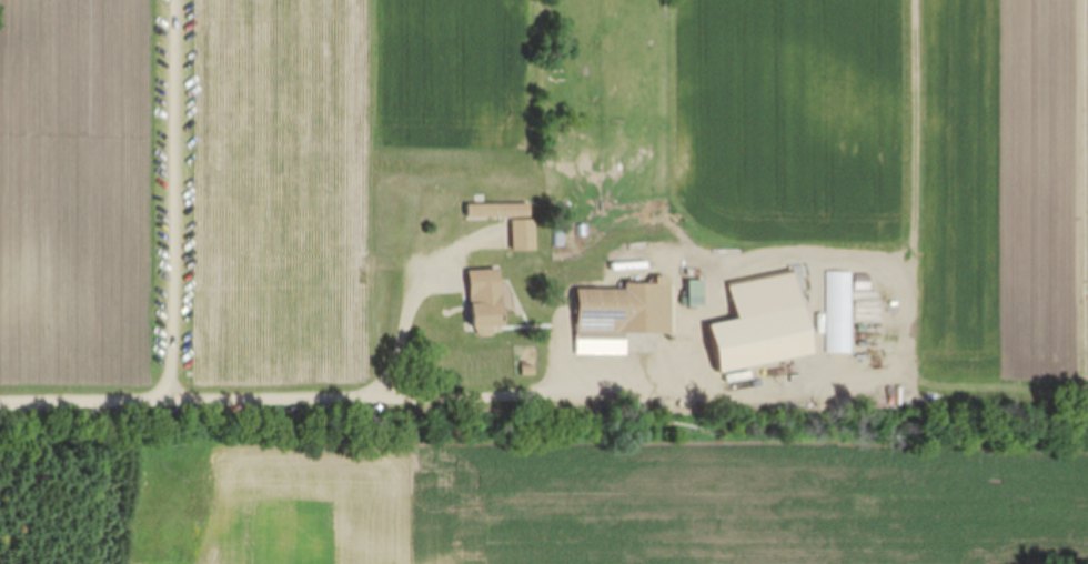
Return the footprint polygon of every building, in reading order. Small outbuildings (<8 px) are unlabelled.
[(470,204),(470,218),(532,218),(532,204),(470,204)] [(474,328),(506,327),(503,269),(472,271),(474,328)] [(812,355),(798,273),(730,285),(736,320),(710,325),(718,371),(812,355)] [(580,334),(672,334),(671,284),(626,285),(626,289),(579,290),(580,334)]
